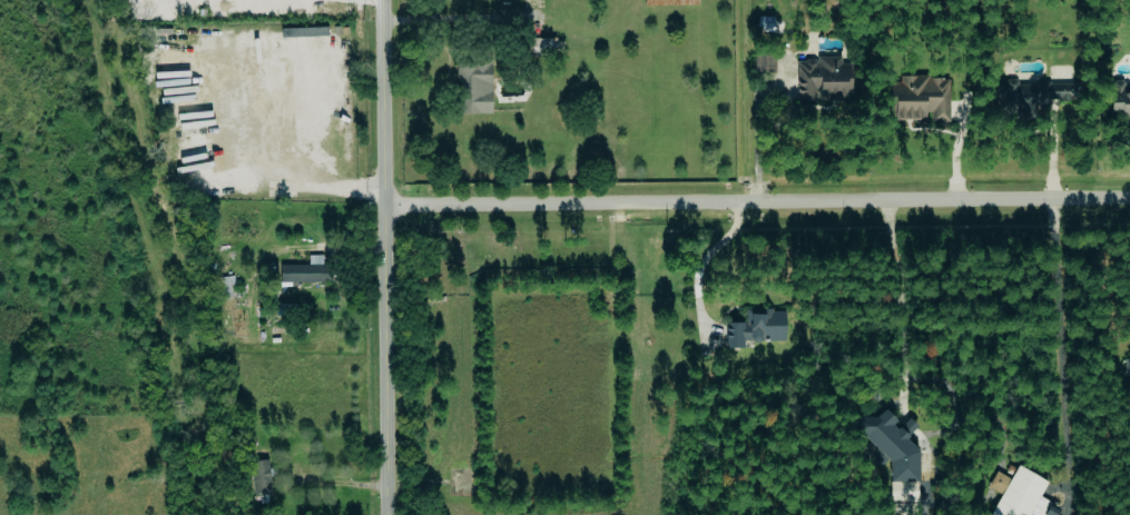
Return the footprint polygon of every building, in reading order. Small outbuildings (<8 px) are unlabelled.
[(526,55),(558,54),(557,37),(525,39),(526,55)] [(754,70),(774,72),(775,56),(756,55),(754,70)] [(851,63),(841,64),(841,58),(797,58),(797,98),(851,98),(851,63)] [(492,113),(491,60),(456,60),(458,114),(492,113)] [(889,119),(928,119),(928,122),(949,122),(949,77),(900,76),(900,82),(890,82),(889,119)] [(1126,85),(1126,80),(1109,81),(1111,121),(1129,120),(1129,85),(1126,85)] [(1049,84),(1050,101),(1074,101),(1074,83),(1049,84)] [(280,265),(280,283),(331,281),(331,264),(323,264),(323,255),(308,255),(309,264),(280,265)] [(235,297),(234,277),(217,277),(218,298),(235,297)] [(785,341),(784,309),(764,310),(764,312),(745,312),(745,322),(724,323),(725,348),(744,347),(743,342),(785,341)] [(918,501),(918,450),(906,438),(916,429),(916,424),(909,418),(900,427),(895,427),(895,418),(885,408),(877,417),(867,417),(856,428),(891,461),(891,501),(918,501)] [(252,496),(271,495),(269,460),(251,461),(252,496)] [(1061,509),(1039,499),(1048,481),(1017,466),(1011,478),(996,471),(988,487),(1001,494),(991,514),(1058,514),(1061,509)]
